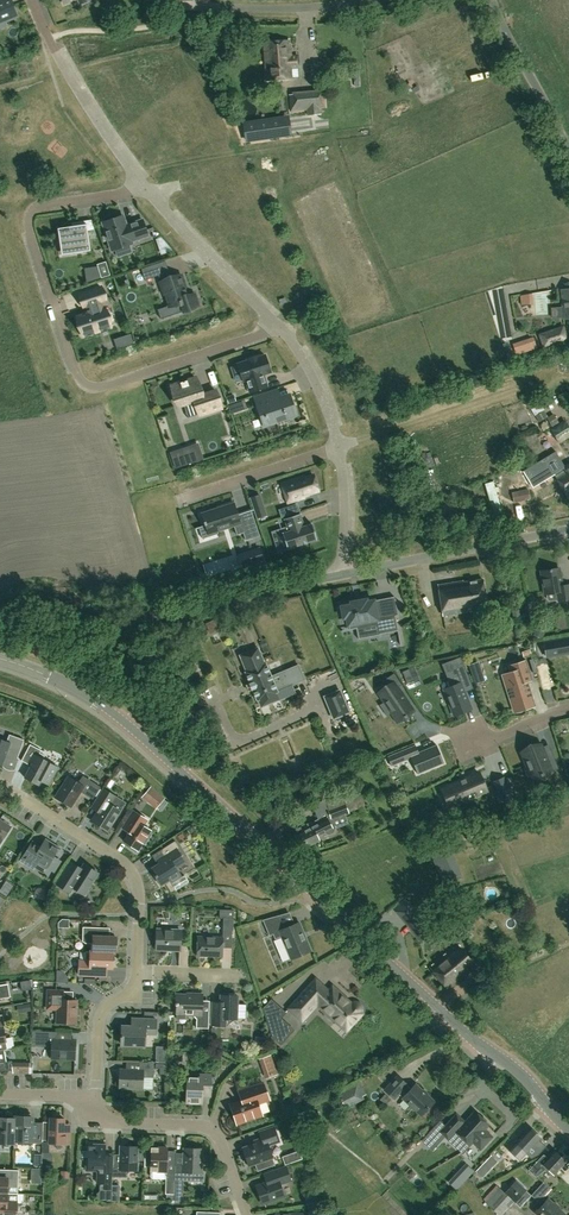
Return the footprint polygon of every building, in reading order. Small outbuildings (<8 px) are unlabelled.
[(11,0),(4,0),(0,2),(0,27),(5,24),(4,21),(17,15),(11,0)] [(267,80),(292,78),(291,68),(300,67),(299,55),(291,56),(289,41),(264,43),(267,80)] [(409,75),(396,80),(403,98),(416,92),(409,75)] [(291,111),(307,110),(307,115),(322,114),(321,109),(325,108),(324,92),(289,95),(291,111)] [(284,134),(282,119),(244,124),(245,127),(246,140),(284,134)] [(103,223),(112,250),(131,243),(131,241),(148,235),(142,220),(125,226),(122,216),(103,223)] [(86,224),(57,228),(60,248),(74,246),(76,253),(90,251),(87,231),(94,230),(91,220),(86,221),(86,224)] [(101,262),(107,278),(116,275),(111,259),(101,262)] [(159,276),(155,264),(141,269),(145,280),(159,276)] [(180,275),(160,282),(169,307),(181,302),(184,311),(198,306),(194,295),(187,297),(180,275)] [(101,288),(80,295),(84,307),(86,306),(88,312),(77,316),(83,336),(110,327),(104,307),(102,307),(100,302),(106,300),(101,288)] [(521,305),(533,304),(532,294),(520,295),(521,305)] [(544,347),(567,339),(563,327),(540,335),(544,347)] [(125,336),(122,338),(125,345),(131,342),(131,336),(125,336)] [(516,355),(537,348),(533,337),(512,344),(516,355)] [(257,356),(248,359),(249,361),(238,364),(243,380),(246,379),(250,392),(266,387),(262,374),(270,371),(265,355),(258,358),(257,356)] [(183,404),(186,412),(197,408),(199,415),(221,407),(216,390),(202,395),(196,378),(178,384),(173,393),(177,406),(183,404)] [(303,384),(294,387),(297,394),(305,391),(303,384)] [(289,395),(279,399),(276,391),(268,394),(255,398),(260,413),(264,411),(268,423),(276,421),(277,422),(286,419),(286,417),(285,414),(295,410),(289,395)] [(236,402),(228,405),(231,412),(239,409),(236,402)] [(548,417),(544,410),(535,416),(539,422),(546,418),(552,427),(559,422),(553,413),(548,417)] [(568,436),(568,428),(565,421),(551,429),(558,442),(568,436)] [(201,459),(197,447),(183,452),(182,450),(171,454),(170,452),(175,468),(204,459),(203,458),(201,459)] [(568,481),(568,464),(554,473),(561,486),(568,481)] [(281,483),(288,503),(304,498),(303,496),(319,491),(313,475),(305,478),(304,476),(281,483)] [(568,498),(568,481),(561,486),(568,498)] [(518,491),(520,501),(530,499),(528,488),(518,491)] [(264,505),(260,494),(250,498),(253,508),(264,505)] [(234,503),(201,514),(205,526),(214,523),(216,531),(234,525),(237,535),(243,533),(246,540),(260,536),(256,524),(242,529),(234,503)] [(316,521),(336,516),(332,504),(313,509),(316,521)] [(283,516),(296,512),(294,506),(281,510),(283,516)] [(523,517),(531,515),(529,507),(522,509),(523,517)] [(300,514),(284,519),(288,531),(282,533),(287,549),(317,539),(312,524),(302,527),(300,523),(303,522),(300,514)] [(262,559),(259,549),(238,556),(241,566),(262,559)] [(555,592),(557,601),(568,599),(568,585),(561,586),(558,568),(540,571),(544,594),(555,592)] [(486,608),(482,579),(463,583),(462,581),(438,585),(443,616),(469,612),(469,611),(486,608)] [(341,607),(342,612),(342,616),(343,616),(343,618),(347,618),(349,630),(377,625),(379,634),(378,634),(378,635),(380,635),(380,634),(398,631),(395,616),(398,615),(398,614),(377,618),(374,600),(367,602),(366,599),(351,602),(351,605),(341,607)] [(214,619),(206,623),(209,633),(218,629),(214,619)] [(533,634),(542,638),(544,633),(536,629),(533,634)] [(544,642),(546,657),(568,653),(568,638),(544,642)] [(246,672),(264,664),(257,648),(240,655),(246,672)] [(508,702),(533,698),(528,656),(513,658),(514,664),(504,665),(508,702)] [(271,676),(265,664),(264,664),(246,672),(245,672),(251,685),(250,686),(252,692),(253,691),(257,700),(258,700),(261,706),(278,699),(276,692),(277,692),(277,691),(304,679),(298,665),(271,676)] [(454,716),(472,709),(462,683),(470,680),(467,672),(448,680),(450,687),(444,690),(454,716)] [(413,712),(397,688),(402,685),(394,674),(382,682),(386,688),(378,694),(384,702),(386,702),(393,712),(391,713),(398,722),(413,712)] [(340,689),(325,695),(334,718),(349,711),(340,689)] [(24,740),(9,734),(6,742),(0,739),(0,764),(2,765),(5,757),(8,758),(9,756),(17,759),(24,740)] [(49,784),(58,767),(54,765),(43,759),(45,755),(40,753),(41,750),(30,744),(22,758),(29,762),(30,765),(24,777),(39,785),(41,780),(49,784)] [(418,752),(415,745),(387,756),(391,766),(411,758),(418,774),(444,763),(436,744),(418,752)] [(558,768),(551,750),(544,753),(543,749),(536,751),(534,747),(521,753),(526,766),(523,767),(529,782),(541,778),(542,777),(541,775),(552,771),(551,768),(556,766),(558,768)] [(477,774),(442,789),(443,789),(448,800),(461,794),(463,800),(487,790),(481,778),(480,779),(477,774)] [(100,787),(83,775),(79,780),(76,781),(68,776),(55,797),(70,807),(80,791),(92,799),(100,787)] [(504,777),(493,782),(500,799),(512,795),(504,777)] [(110,788),(115,781),(110,778),(105,785),(110,788)] [(95,800),(102,805),(92,821),(107,830),(120,810),(121,811),(126,803),(103,788),(95,800)] [(158,795),(150,788),(143,796),(151,803),(158,795)] [(349,813),(344,801),(349,799),(346,791),(325,799),(328,807),(326,808),(331,820),(349,813)] [(365,795),(351,801),(354,808),(368,802),(365,795)] [(137,850),(150,830),(143,825),(147,819),(133,811),(125,823),(132,828),(123,841),(137,850)] [(316,836),(323,832),(328,834),(332,832),(334,827),(332,823),(328,822),(326,819),(321,822),(312,827),(310,823),(296,830),(298,834),(295,835),(296,837),(294,838),(297,844),(299,843),(302,849),(319,840),(316,836)] [(4,838),(11,827),(0,820),(0,835),(4,838)] [(479,838),(479,837),(483,836),(481,828),(477,830),(465,833),(468,841),(479,838)] [(58,848),(45,839),(40,847),(32,841),(20,860),(34,869),(37,863),(46,868),(58,848)] [(161,885),(170,879),(176,889),(188,882),(184,875),(182,877),(176,868),(185,862),(177,849),(180,848),(175,840),(162,848),(167,855),(158,861),(160,863),(151,869),(161,885)] [(84,864),(81,868),(70,861),(68,865),(56,884),(70,893),(73,888),(84,895),(98,873),(84,864)] [(11,887),(7,884),(3,890),(7,893),(11,887)] [(39,899),(40,899),(41,898),(42,898),(43,898),(44,897),(45,896),(45,895),(45,894),(46,894),(46,893),(46,892),(45,891),(45,890),(44,889),(43,888),(42,888),(41,887),(40,887),(39,887),(38,888),(37,888),(36,889),(35,890),(35,891),(34,892),(34,893),(34,894),(35,894),(35,895),(35,896),(36,897),(37,898),(38,898),(39,898),(39,899)] [(396,912),(422,944),(434,933),(408,901),(396,912)] [(232,935),(232,918),(233,910),(233,909),(232,909),(220,909),(220,917),(223,917),(222,935),(232,935)] [(262,919),(269,935),(273,934),(275,939),(281,936),(291,959),(310,951),(305,938),(306,938),(305,937),(305,938),(303,933),(304,933),(303,932),(299,922),(282,929),(276,915),(262,919)] [(459,936),(471,925),(466,918),(453,928),(459,936)] [(115,952),(116,937),(100,936),(100,927),(83,927),(82,941),(86,943),(93,943),(93,951),(115,952)] [(180,949),(181,930),(157,929),(156,948),(180,949)] [(222,956),(223,938),(198,937),(197,955),(222,956)] [(448,990),(463,978),(462,977),(475,966),(456,943),(429,967),(448,990)] [(79,975),(96,975),(107,976),(107,967),(113,968),(113,952),(115,953),(115,952),(93,951),(85,951),(85,960),(79,960),(79,975)] [(31,989),(29,980),(24,981),(19,982),(21,990),(31,989)] [(2,998),(1,995),(9,993),(7,984),(0,985),(0,999),(2,998)] [(332,986),(328,990),(319,1000),(306,989),(288,1008),(301,1020),(316,1004),(346,1031),(362,1013),(361,1012),(362,1010),(362,1007),(360,1005),(359,1003),(356,1002),(353,1002),(351,1003),(350,1004),(344,999),(345,998),(332,986)] [(76,1023),(77,1000),(63,999),(63,991),(48,990),(47,1009),(57,1009),(57,1022),(76,1023)] [(202,1011),(203,994),(193,993),(193,995),(176,994),(175,1004),(176,1004),(176,1012),(185,1013),(185,1014),(193,1015),(197,1019),(196,1028),(208,1028),(209,1011),(202,1011)] [(237,1004),(237,995),(221,995),(220,1013),(212,1012),(211,1025),(225,1026),(225,1018),(243,1019),(244,1004),(237,1004)] [(295,1028),(281,1014),(269,1028),(284,1041),(295,1028)] [(131,1018),(131,1026),(121,1025),(121,1037),(122,1037),(122,1045),(145,1045),(145,1033),(156,1034),(156,1019),(141,1018),(131,1018)] [(31,1037),(41,1038),(41,1046),(49,1046),(51,1049),(51,1058),(75,1059),(76,1041),(56,1040),(57,1031),(42,1031),(31,1030),(31,1037)] [(0,1050),(0,1072),(12,1070),(11,1063),(11,1060),(6,1061),(4,1050),(0,1050)] [(156,1062),(165,1062),(165,1054),(156,1054),(156,1062)] [(274,1064),(271,1055),(259,1059),(262,1069),(274,1064)] [(154,1077),(154,1062),(139,1061),(139,1070),(120,1069),(119,1087),(143,1088),(143,1077),(154,1077)] [(156,1063),(156,1068),(160,1069),(160,1074),(165,1074),(165,1063),(156,1063)] [(211,1094),(211,1075),(203,1074),(203,1077),(187,1077),(186,1102),(202,1103),(202,1095),(204,1093),(211,1094)] [(410,1089),(406,1085),(407,1085),(397,1076),(385,1089),(394,1098),(399,1093),(403,1097),(402,1098),(421,1115),(434,1101),(415,1084),(410,1089)] [(345,1108),(364,1099),(363,1096),(366,1094),(359,1081),(337,1091),(345,1108)] [(237,1123),(262,1114),(258,1102),(269,1098),(264,1083),(239,1092),(242,1101),(230,1105),(237,1123)] [(385,1104),(390,1099),(384,1094),(380,1099),(385,1104)] [(481,1117),(475,1111),(465,1122),(456,1114),(440,1131),(448,1138),(455,1130),(469,1144),(472,1141),(480,1149),(492,1136),(491,1136),(490,1137),(483,1130),(488,1124),(486,1122),(486,1119),(483,1117),(481,1117)] [(323,1124),(320,1112),(303,1118),(305,1124),(305,1125),(311,1123),(313,1127),(323,1124)] [(40,1141),(40,1124),(32,1124),(32,1117),(15,1117),(15,1119),(14,1140),(15,1140),(40,1141)] [(15,1119),(0,1118),(0,1142),(14,1143),(15,1140),(14,1140),(15,1119)] [(71,1124),(64,1124),(64,1118),(50,1118),(50,1122),(43,1122),(42,1140),(49,1140),(49,1143),(70,1144),(71,1135),(71,1132),(71,1124)] [(255,1163),(257,1171),(274,1165),(272,1157),(268,1145),(279,1141),(274,1126),(259,1132),(262,1141),(242,1148),(245,1154),(243,1157),(245,1162),(248,1163),(249,1165),(255,1163)] [(518,1161),(540,1138),(529,1128),(516,1142),(521,1147),(512,1156),(518,1161)] [(436,1137),(430,1131),(421,1140),(427,1146),(436,1137)] [(113,1165),(112,1176),(126,1177),(126,1175),(131,1170),(136,1170),(137,1146),(129,1146),(126,1143),(123,1146),(121,1146),(120,1166),(113,1165)] [(34,1154),(35,1144),(25,1144),(25,1153),(34,1154)] [(112,1176),(113,1165),(112,1165),(112,1166),(104,1166),(105,1153),(105,1145),(89,1144),(89,1149),(80,1148),(80,1159),(87,1160),(86,1170),(97,1170),(97,1182),(102,1183),(102,1189),(112,1189),(112,1183),(112,1176)] [(151,1166),(151,1171),(150,1176),(152,1178),(166,1179),(165,1194),(166,1194),(174,1194),(174,1190),(174,1180),(175,1163),(175,1153),(167,1152),(167,1147),(151,1147),(151,1150),(145,1150),(145,1153),(145,1161),(144,1166),(151,1166)] [(175,1163),(174,1180),(188,1180),(203,1181),(204,1171),(201,1171),(202,1148),(184,1148),(183,1164),(175,1163)] [(565,1161),(554,1151),(547,1158),(543,1154),(542,1154),(528,1170),(535,1177),(546,1168),(553,1175),(560,1167),(560,1166),(565,1161)] [(481,1177),(489,1169),(483,1163),(481,1166),(475,1172),(481,1177)] [(286,1166),(272,1171),(263,1174),(266,1182),(256,1186),(261,1199),(263,1200),(264,1203),(285,1196),(281,1186),(283,1183),(291,1180),(286,1166)] [(18,1193),(19,1170),(3,1169),(3,1177),(0,1177),(0,1193),(18,1194),(18,1193)] [(540,1203),(544,1198),(542,1196),(550,1187),(544,1181),(531,1195),(540,1203)] [(505,1193),(499,1187),(485,1202),(497,1213),(511,1199),(515,1202),(520,1196),(516,1193),(517,1192),(516,1191),(515,1192),(510,1187),(505,1193)] [(183,1191),(174,1190),(174,1194),(174,1201),(183,1201),(183,1191)] [(0,1193),(0,1208),(1,1208),(1,1214),(17,1214),(17,1202),(21,1202),(23,1200),(24,1194),(18,1193),(18,1194),(0,1193)] [(564,1214),(548,1199),(536,1212),(539,1214),(563,1214),(564,1214)]
